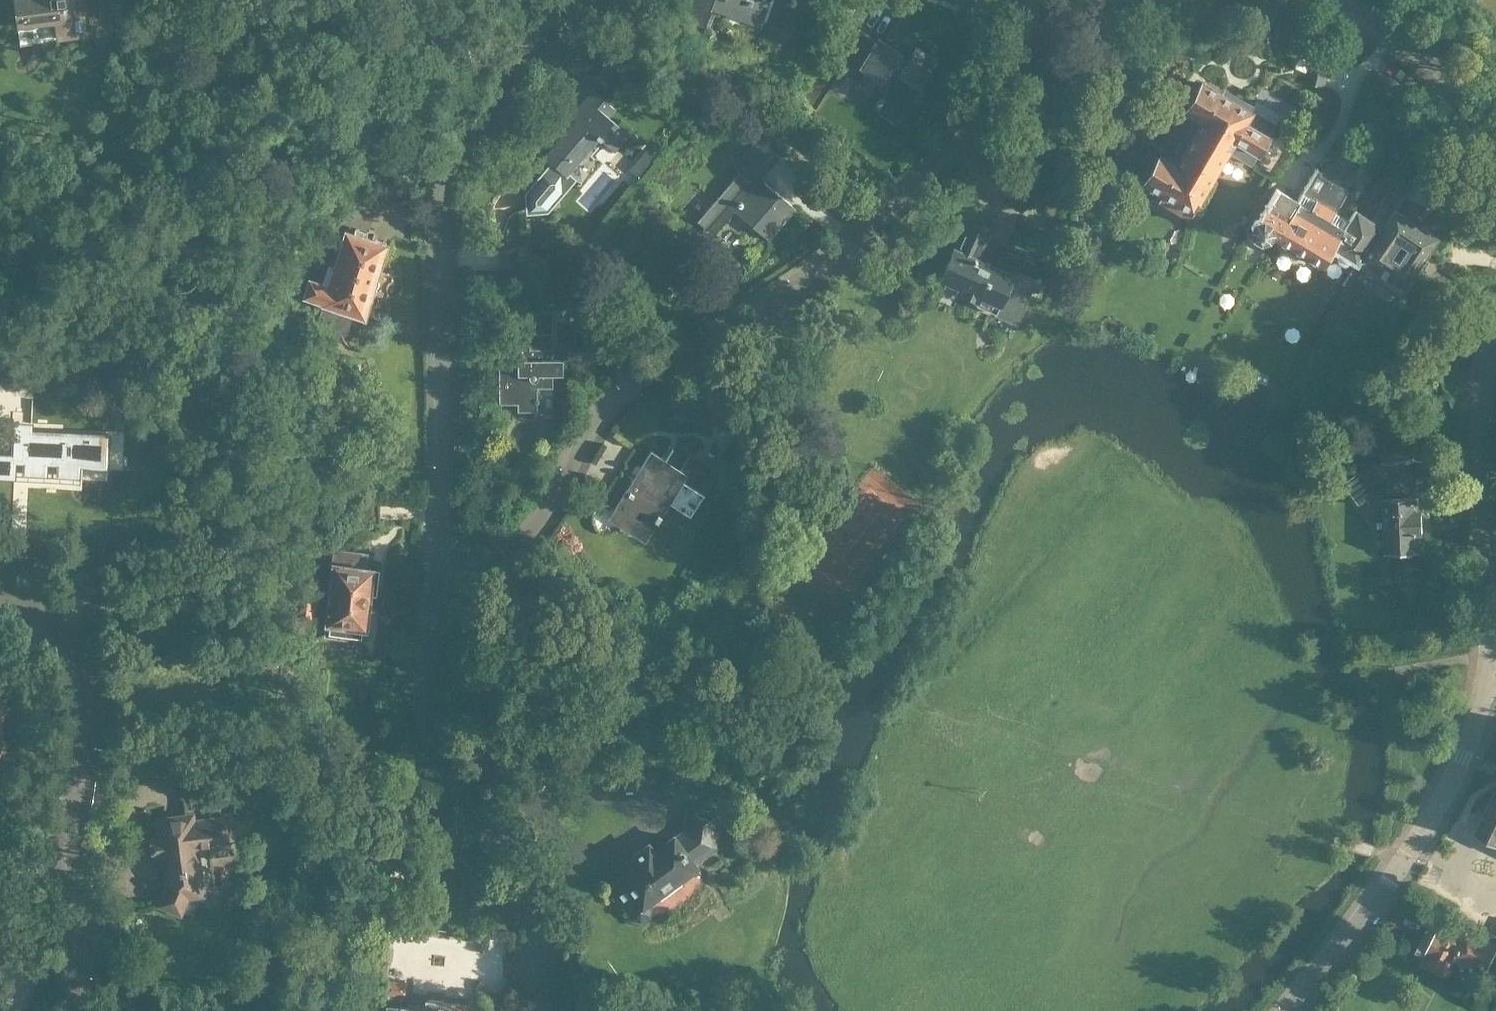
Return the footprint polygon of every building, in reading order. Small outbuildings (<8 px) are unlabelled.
[(18,0),(23,42),(31,42),(31,41),(59,37),(59,38),(84,35),(83,32),(81,16),(79,0),(16,0),(16,1),(18,0)] [(759,27),(769,0),(694,0),(688,17),(706,24),(712,8),(759,27)] [(875,109),(897,123),(920,87),(937,59),(916,45),(908,58),(901,54),(902,52),(878,36),(877,39),(858,27),(836,62),(853,75),(858,67),(882,83),(885,79),(892,84),(875,109)] [(1310,82),(1323,86),(1325,78),(1311,75),(1310,82)] [(1203,119),(1259,151),(1276,122),(1251,108),(1250,110),(1203,82),(1198,90),(1193,87),(1186,99),(1191,102),(1187,110),(1203,119)] [(527,195),(528,211),(545,209),(570,181),(566,177),(598,140),(612,152),(628,135),(607,117),(615,108),(593,89),(576,110),(580,113),(542,157),(550,163),(545,169),(548,171),(527,195)] [(1160,155),(1210,184),(1225,157),(1226,157),(1230,151),(1252,164),(1259,151),(1203,119),(1197,130),(1191,126),(1177,150),(1183,154),(1177,164),(1161,154),(1160,155)] [(698,220),(714,234),(735,209),(766,236),(793,205),(763,179),(780,158),(756,138),(731,169),(737,174),(698,220)] [(1210,184),(1160,155),(1156,162),(1151,159),(1144,171),(1149,174),(1145,182),(1150,185),(1148,188),(1141,190),(1138,197),(1139,203),(1146,207),(1153,205),(1157,199),(1155,192),(1157,189),(1193,211),(1198,201),(1200,202),(1210,184)] [(1423,166),(1406,196),(1418,203),(1435,174),(1423,166)] [(1317,168),(1298,200),(1276,238),(1274,241),(1318,266),(1320,264),(1323,266),(1332,250),(1349,220),(1336,212),(1349,190),(1320,173),(1322,171),(1317,168)] [(1349,220),(1332,250),(1338,254),(1337,256),(1338,260),(1344,263),(1348,262),(1349,261),(1357,266),(1361,260),(1375,235),(1377,236),(1395,209),(1409,188),(1396,179),(1378,206),(1381,208),(1374,220),(1356,209),(1349,220)] [(1276,238),(1298,200),(1277,188),(1267,205),(1265,204),(1258,216),(1254,217),(1249,226),(1251,236),(1260,241),(1270,239),(1271,236),(1276,238)] [(1375,235),(1361,260),(1404,288),(1437,237),(1395,209),(1377,236),(1375,235)] [(955,248),(939,283),(978,299),(976,304),(1015,321),(1031,286),(1036,289),(1045,269),(1039,266),(1041,263),(1004,247),(995,266),(976,258),(989,229),(969,221),(957,248),(955,248)] [(325,306),(320,323),(323,324),(325,329),(328,332),(331,333),(334,334),(337,333),(340,333),(344,330),(346,330),(352,312),(365,316),(373,288),(376,287),(378,285),(379,281),(378,274),(387,242),(344,229),(334,263),(328,261),(323,280),(309,276),(303,298),(322,304),(321,305),(325,306)] [(553,348),(552,309),(529,309),(529,344),(499,344),(499,403),(518,403),(518,411),(538,411),(538,402),(539,401),(540,400),(540,399),(538,398),(538,387),(554,387),(553,374),(564,374),(564,358),(553,359),(553,348)] [(0,454),(0,477),(82,481),(83,467),(107,468),(109,435),(62,433),(62,439),(32,437),(32,431),(31,431),(31,427),(14,426),(13,455),(0,454)] [(1382,452),(1383,466),(1415,463),(1414,449),(1382,452)] [(616,507),(609,504),(604,504),(598,506),(594,512),(592,518),(593,525),(598,530),(603,532),(610,532),(615,530),(618,527),(619,524),(645,541),(669,503),(691,517),(720,470),(692,452),(681,468),(652,450),(616,507)] [(1405,490),(1390,490),(1389,483),(1391,482),(1375,460),(1344,483),(1359,504),(1379,490),(1384,493),(1386,553),(1402,553),(1406,556),(1412,556),(1415,552),(1422,552),(1421,533),(1424,533),(1424,525),(1426,525),(1426,510),(1420,510),(1420,496),(1405,496),(1405,490)] [(325,636),(365,641),(370,593),(377,594),(380,569),(361,567),(362,552),(334,549),(333,561),(332,561),(329,586),(319,585),(320,577),(300,575),(295,620),(315,622),(319,592),(328,593),(324,625),(326,625),(325,636)] [(211,801),(213,812),(234,809),(233,798),(211,801)] [(1481,828),(1495,836),(1495,798),(1481,828)] [(628,858),(633,865),(606,886),(615,898),(617,895),(637,921),(642,922),(652,914),(653,906),(651,904),(701,867),(698,863),(718,849),(724,810),(689,804),(685,830),(676,837),(674,835),(654,850),(649,843),(628,858)] [(236,844),(231,813),(159,823),(160,837),(155,838),(157,857),(163,856),(167,887),(161,904),(184,914),(190,899),(207,896),(200,848),(234,844),(235,845),(236,844)] [(1422,963),(1448,975),(1456,960),(1457,957),(1472,964),(1486,970),(1495,950),(1495,943),(1445,917),(1441,925),(1425,957),(1422,963)] [(426,1008),(401,1005),(402,994),(406,994),(407,982),(387,980),(385,994),(390,994),(389,1003),(387,1003),(386,1010),(464,1010),(465,1003),(427,999),(426,1008)]
